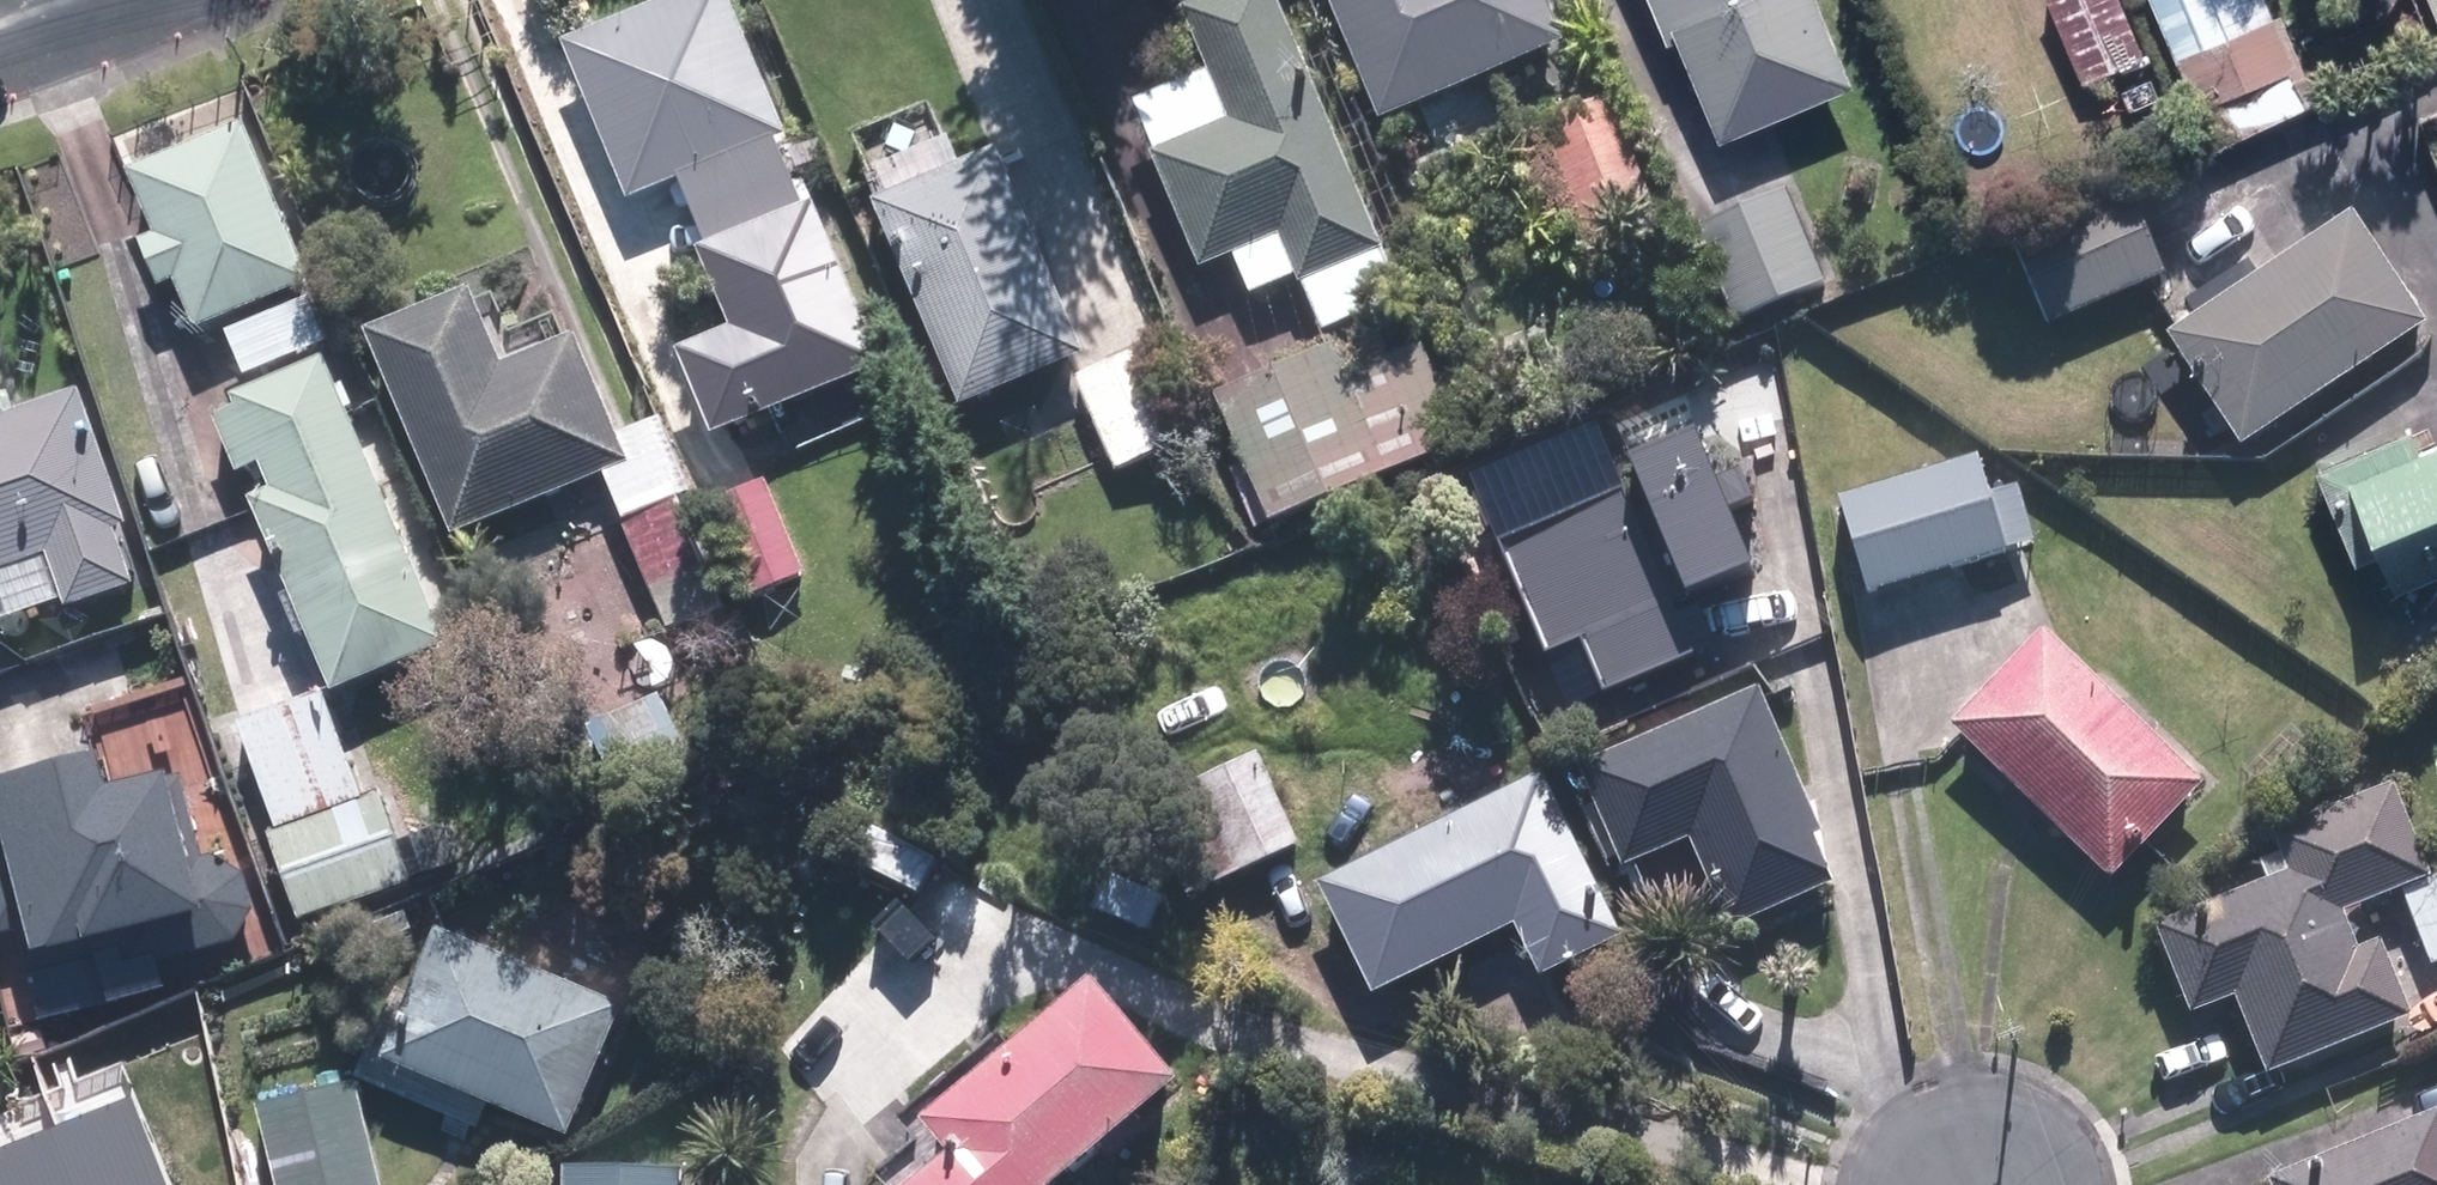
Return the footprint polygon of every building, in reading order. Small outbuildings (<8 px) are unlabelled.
[(697,208),(808,164),(743,0),(650,0),(570,32),(634,194),(684,174),(697,208)] [(1194,5),(1219,66),(1138,100),(1208,268),(1244,253),(1261,294),(1307,274),(1328,326),(1417,290),(1296,0),(1205,0),(1194,5)] [(1385,112),(1580,36),(1566,0),(1341,0),(1385,112)] [(1672,39),(1695,31),(1732,130),(1869,80),(1840,0),(1658,0),(1672,39)] [(2087,79),(2158,47),(2137,0),(2051,0),(2087,79)] [(2326,103),(2285,0),(2164,0),(2221,144),(2326,103)] [(1614,79),(1542,110),(1595,234),(1667,203),(1614,79)] [(257,115),(137,162),(165,230),(153,235),(173,285),(189,279),(207,325),(322,279),(257,115)] [(987,123),(875,166),(966,404),(1079,361),(987,123)] [(722,433),(894,365),(828,198),(822,200),(808,164),(697,208),(742,322),(687,344),(722,433)] [(1808,166),(1694,208),(1736,320),(1850,277),(1808,166)] [(2135,183),(2009,239),(2049,330),(2175,274),(2135,183)] [(2361,207),(2179,324),(2253,439),(2435,322),(2361,207)] [(513,356),(481,280),(380,324),(465,523),(625,458),(582,326),(513,356)] [(319,288),(233,325),(254,375),(341,337),(319,288)] [(10,630),(149,583),(130,524),(140,521),(92,377),(23,401),(0,332),(0,600),(10,630)] [(1167,340),(1086,371),(1122,466),(1203,436),(1167,340)] [(1350,341),(1228,388),(1279,521),(1475,446),(1437,347),(1363,376),(1350,341)] [(335,348),(217,397),(250,475),(276,464),(284,483),(258,494),(298,588),(287,593),(306,638),(321,632),(344,686),(457,637),(335,348)] [(2392,589),(2436,572),(2436,442),(2429,421),(2318,465),(2358,567),(2380,558),(2392,589)] [(1718,422),(1653,449),(1712,592),(1777,565),(1718,422)] [(2049,536),(2029,475),(2000,484),(1988,447),(1842,493),(1873,592),(2049,536)] [(777,473),(723,498),(767,595),(821,571),(777,473)] [(1630,489),(1509,542),(1559,655),(1592,640),(1618,697),(1705,659),(1630,489)] [(687,497),(633,521),(679,629),(734,605),(687,497)] [(2058,625),(1963,726),(2123,876),(2217,775),(2058,625)] [(338,688),(251,717),(286,824),(273,829),(302,919),(420,880),(391,790),(373,796),(338,688)] [(1772,689),(1588,755),(1627,866),(1697,841),(1728,925),(1842,884),(1772,689)] [(672,694),(590,724),(614,792),(696,763),(672,694)] [(1264,747),(1166,795),(1211,887),(1212,886),(1238,939),(1313,904),(1287,850),(1362,814),(1333,755),(1280,780),(1264,747)] [(214,853),(194,764),(133,778),(127,751),(0,781),(0,901),(8,934),(28,929),(48,1014),(227,972),(221,946),(226,946),(231,945),(235,944),(240,942),(244,940),(248,937),(252,934),(256,931),(259,927),(261,923),(264,919),(265,915),(267,910),(268,905),(268,901),(268,896),(267,891),(266,886),(265,882),(263,878),(260,873),(257,869),(254,866),(250,863),(247,860),(242,858),(238,856),(233,854),(229,853),(224,853),(219,853),(214,853)] [(1554,974),(1635,935),(1552,763),(1326,872),(1383,990),(1528,920),(1554,974)] [(2404,773),(2278,821),(2288,846),(2258,858),(2267,882),(2167,920),(2201,1009),(2243,993),(2272,1068),(2427,1010),(2396,927),(2367,938),(2354,905),(2436,874),(2436,860),(2404,773)] [(2410,892),(2435,964),(2436,964),(2436,882),(2410,892)] [(449,919),(394,1060),(588,1136),(643,995),(449,919)] [(1111,969),(946,1111),(968,1137),(913,1184),(1068,1184),(1199,1071),(1111,969)] [(367,1075),(266,1099),(286,1184),(393,1184),(367,1075)] [(74,1124),(95,1184),(184,1184),(149,1097),(74,1124)] [(2275,1169),(2282,1184),(2436,1184),(2436,1105),(2275,1169)] [(0,1153),(0,1155),(9,1184),(95,1184),(74,1124),(0,1153)] [(698,1158),(589,1154),(588,1184),(697,1184),(698,1158)] [(0,1155),(0,1184),(9,1184),(0,1155)]
